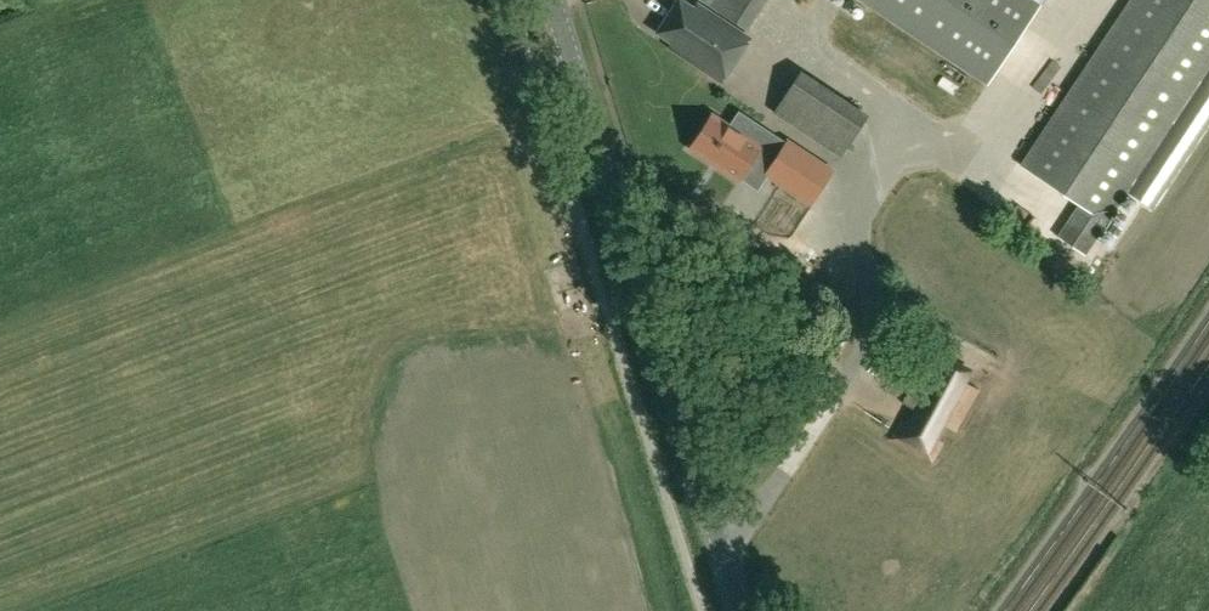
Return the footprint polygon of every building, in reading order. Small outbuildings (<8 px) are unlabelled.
[(767,0),(703,0),(747,30),(767,0)] [(1042,2),(1039,0),(863,0),(988,83),(1042,2)] [(1022,164),(1081,203),(1059,235),(1086,253),(1208,67),(1208,0),(1130,0),(1022,164)] [(722,80),(750,37),(698,3),(670,46),(722,80)] [(767,177),(811,206),(835,169),(788,138),(786,141),(777,154),(730,123),(712,112),(688,149),(740,183),(742,179),(751,166),(767,177)] [(974,368),(946,353),(939,366),(926,358),(902,402),(913,407),(906,419),(902,417),(889,438),(933,462),(945,440),(940,438),(947,426),(957,431),(981,388),(967,381),(974,368)]
